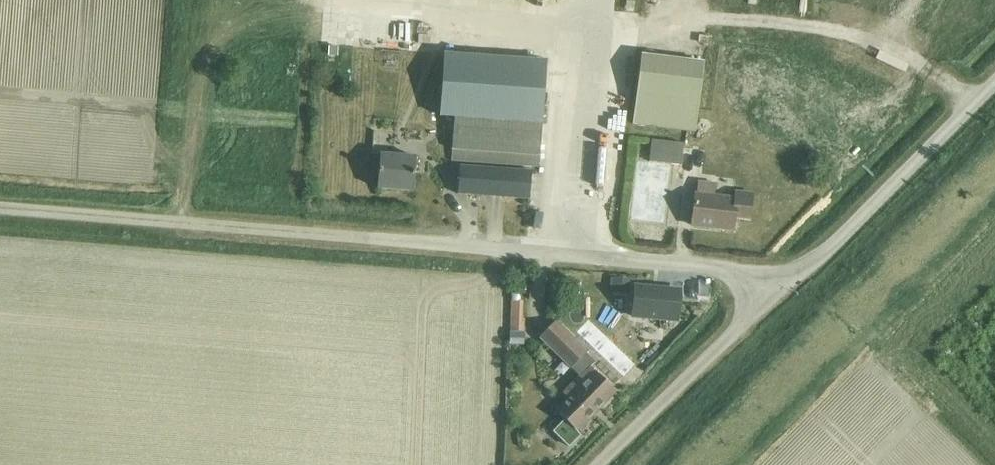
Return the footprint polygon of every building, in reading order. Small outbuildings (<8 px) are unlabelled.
[(330,44),(329,54),(338,54),(338,45),(330,44)] [(385,60),(401,62),(403,49),(387,47),(385,60)] [(440,116),(441,116),(454,117),(451,161),(538,167),(546,61),(444,54),(440,116)] [(695,132),(704,63),(641,56),(632,124),(695,132)] [(677,190),(683,144),(651,140),(649,162),(671,164),(668,189),(677,190)] [(377,189),(413,192),(416,157),(380,155),(377,189)] [(531,176),(460,170),(458,195),(529,200),(531,176)] [(750,219),(752,195),(736,193),(735,200),(714,197),(716,185),(698,182),(696,195),(695,195),(692,226),(734,230),(735,218),(750,219)] [(635,284),(631,317),(677,322),(680,289),(635,284)] [(514,295),(513,327),(527,327),(528,295),(514,295)] [(556,322),(540,338),(555,352),(570,336),(556,322)] [(591,323),(580,335),(592,347),(603,335),(591,323)] [(524,333),(510,333),(510,345),(524,345),(524,333)] [(566,421),(554,432),(570,447),(582,435),(578,431),(616,393),(590,367),(595,362),(586,354),(571,368),(581,377),(564,394),(569,400),(557,412),(566,421)]
